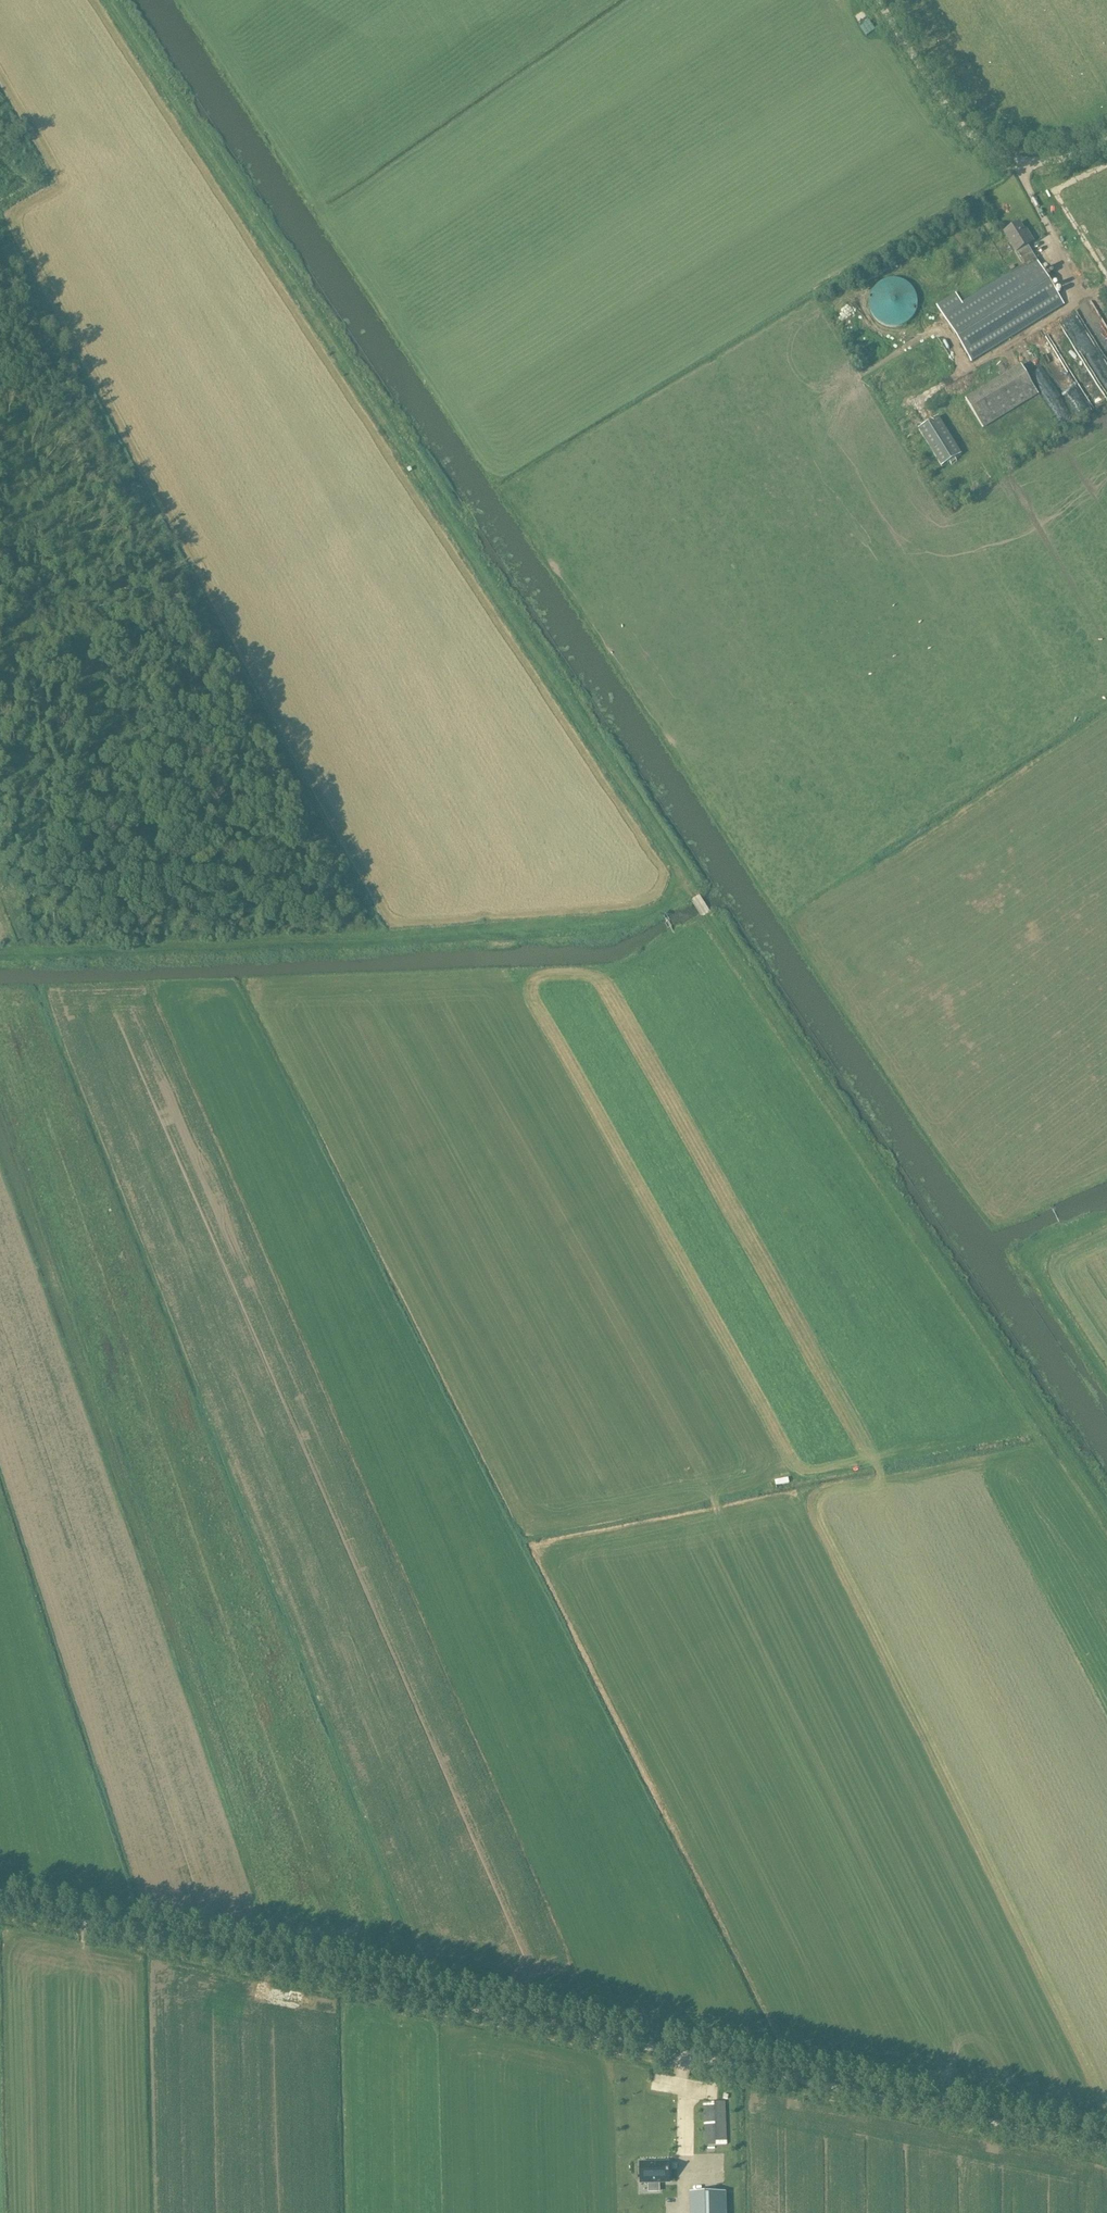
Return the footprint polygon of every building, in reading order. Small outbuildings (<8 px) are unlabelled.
[(1065,305),(1038,262),(1028,245),(1034,242),(1029,233),(1027,235),(1020,223),(1005,232),(1017,252),(1016,253),(1023,265),(962,302),(956,293),(937,305),(972,362),(1065,305)] [(894,327),(897,327),(899,327),(901,326),(903,326),(905,325),(907,324),(908,323),(910,321),(911,320),(913,318),(914,316),(915,315),(916,313),(917,311),(917,309),(918,306),(918,304),(918,302),(918,300),(917,298),(917,296),(916,294),(915,292),(914,290),(913,288),(912,287),(910,285),(909,284),(907,283),(905,282),(903,281),(901,280),(899,280),(897,279),(895,279),(893,279),(891,279),(889,279),(887,280),(885,281),(883,282),(881,283),(879,284),(878,285),(876,287),(875,288),(874,290),(872,292),(872,293),(871,295),(870,297),(870,299),(870,302),(870,304),(870,306),(870,308),(870,310),(871,312),(872,314),(873,316),(874,317),(875,319),(877,321),(879,322),(880,323),(882,324),(884,325),(886,326),(888,327),(890,327),(892,327),(894,327)] [(1021,365),(966,400),(983,429),(1039,394),(1021,365)] [(860,404),(867,401),(863,391),(856,394),(860,404)] [(962,455),(939,417),(916,431),(939,469),(962,455)] [(790,1477),(775,1480),(776,1485),(791,1482),(790,1477)] [(706,2145),(729,2144),(728,2100),(705,2101),(706,2145)] [(669,2163),(641,2163),(641,2183),(669,2182),(669,2163)] [(691,2193),(692,2212),(725,2212),(725,2192),(691,2193)]
